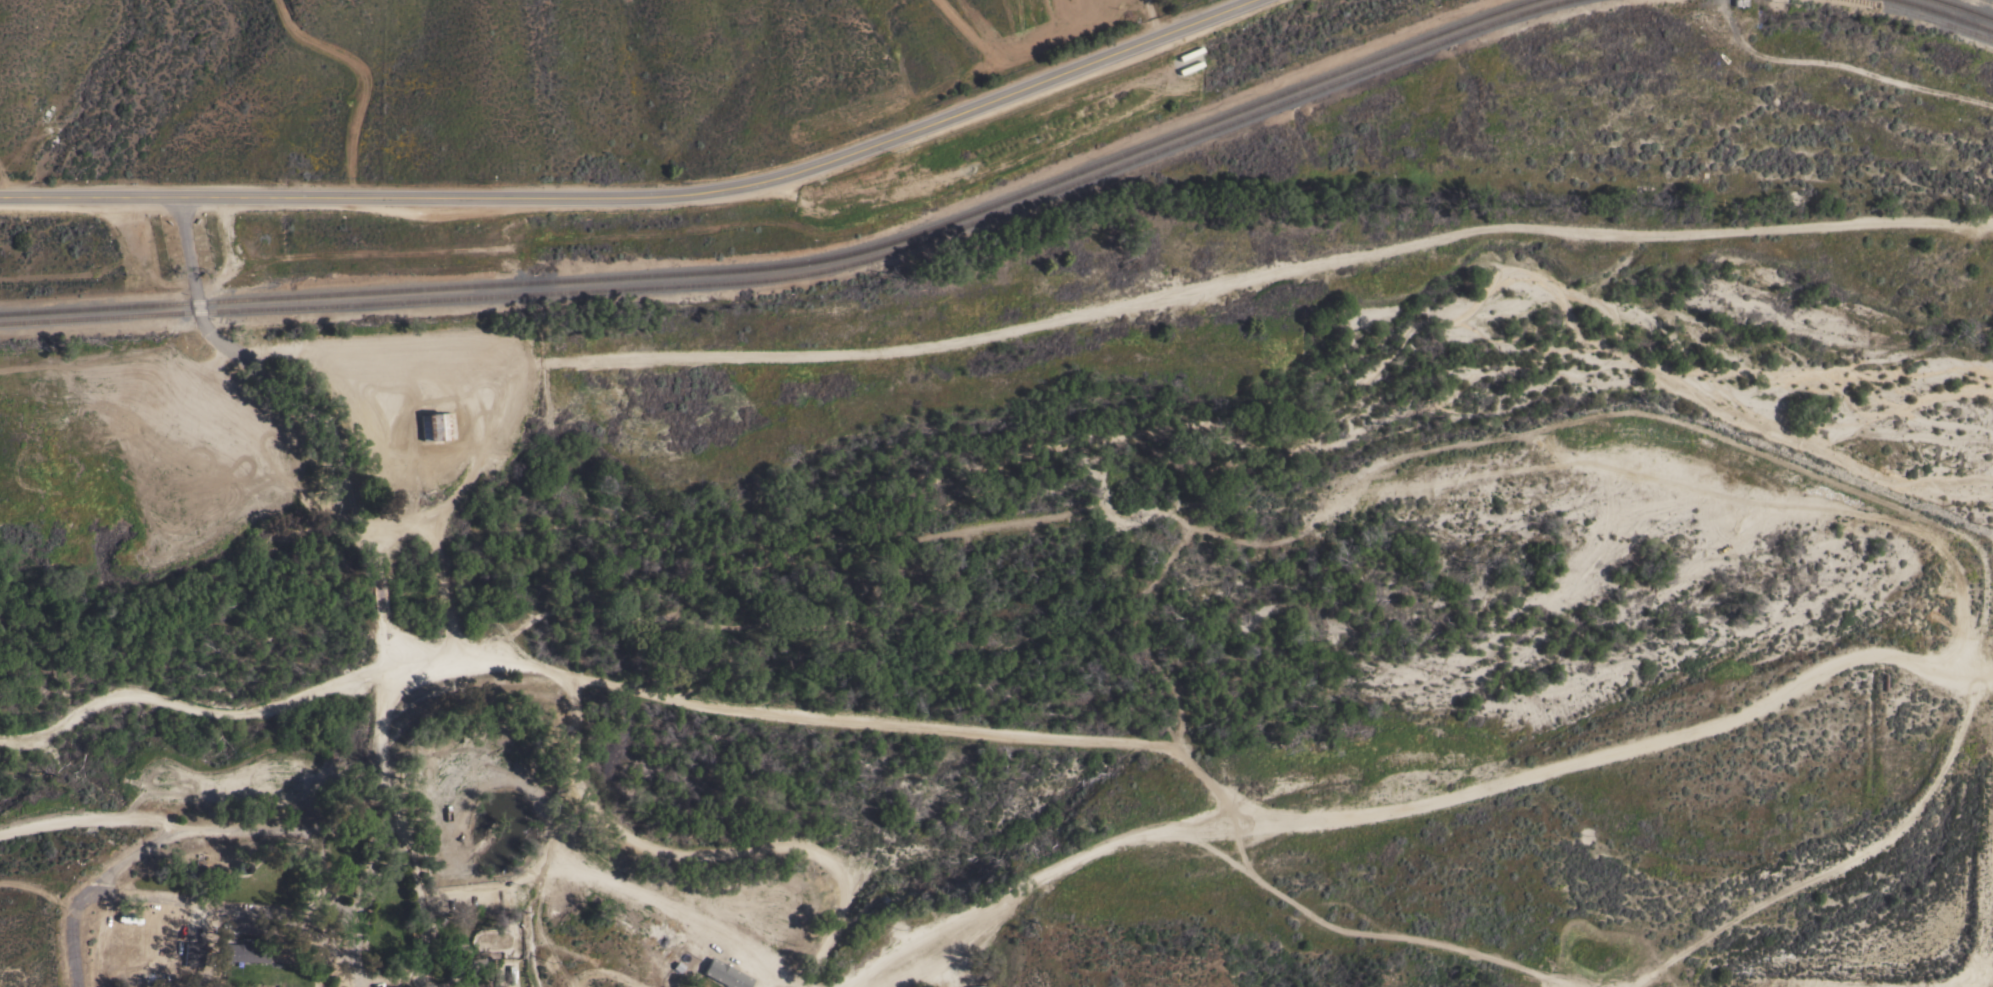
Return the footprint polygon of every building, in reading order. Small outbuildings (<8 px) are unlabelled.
[(453,439),(421,441),(419,416),(451,413),(453,439)] [(203,879),(184,879),(184,866),(192,866),(192,861),(199,861),(199,866),(203,866),(203,879)] [(205,943),(204,961),(203,961),(203,967),(184,966),(184,960),(183,960),(184,943),(205,943)] [(267,946),(267,963),(229,962),(229,964),(225,964),(225,961),(224,961),(225,944),(267,946)] [(483,959),(483,957),(486,957),(487,959),(487,971),(454,972),(454,956),(457,956),(456,951),(466,950),(466,955),(467,955),(467,959),(483,959)] [(752,979),(748,986),(727,986),(702,974),(710,958),(752,979)] [(515,965),(515,986),(504,986),(503,965),(515,965)]
